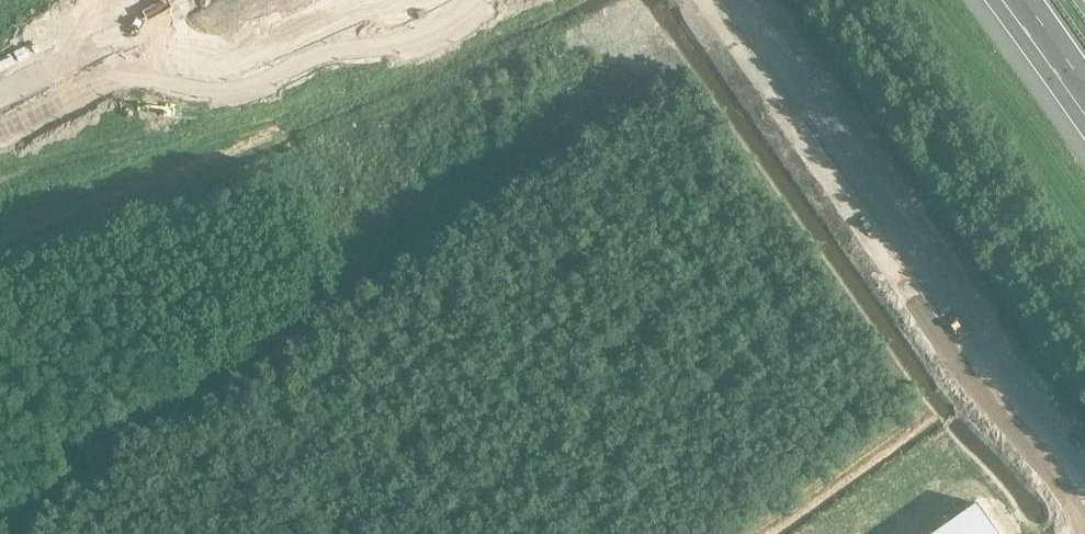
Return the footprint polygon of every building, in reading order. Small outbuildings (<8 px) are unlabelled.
[(932,533),(999,533),(977,502),(932,533)]
